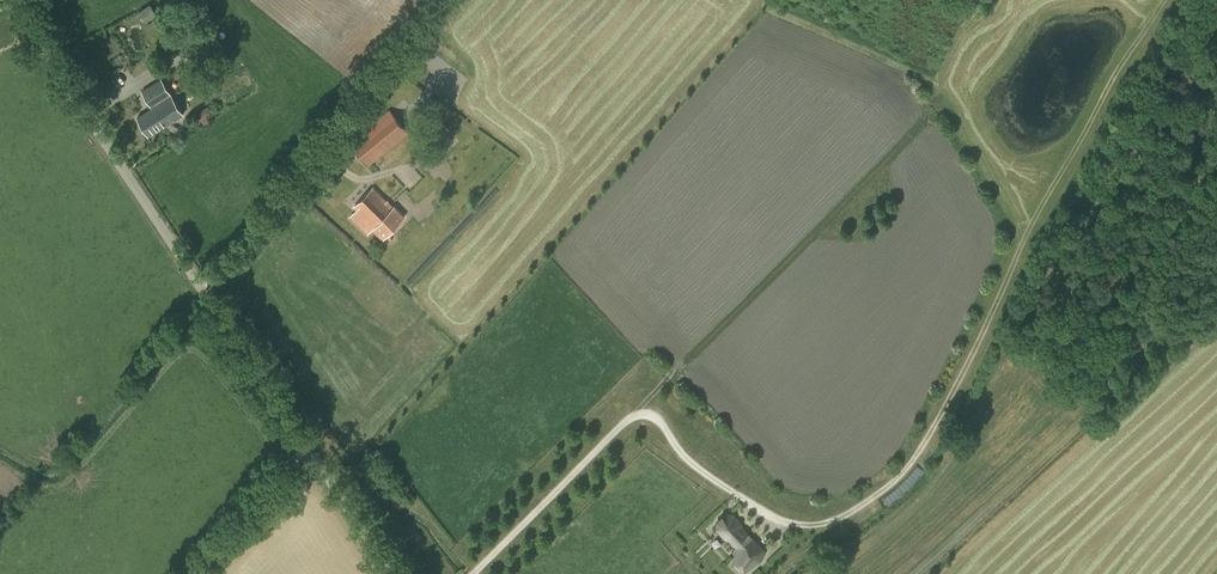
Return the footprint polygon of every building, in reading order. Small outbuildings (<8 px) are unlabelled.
[(138,11),(146,22),(157,14),(150,4),(138,11)] [(142,92),(152,108),(138,117),(149,135),(183,114),(162,80),(142,92)] [(369,166),(409,133),(389,109),(349,142),(369,166)] [(449,130),(439,118),(427,128),(437,140),(449,130)] [(375,227),(373,229),(383,238),(404,217),(395,208),(388,200),(387,202),(372,188),(354,206),(375,227)] [(291,203),(298,210),(306,201),(298,195),(291,203)] [(728,516),(727,515),(718,524),(719,525),(719,529),(726,536),(730,536),(742,549),(737,553),(735,565),(743,570),(759,558),(761,553),(762,552),(761,550),(739,527),(739,524),(732,516),(728,516)]
